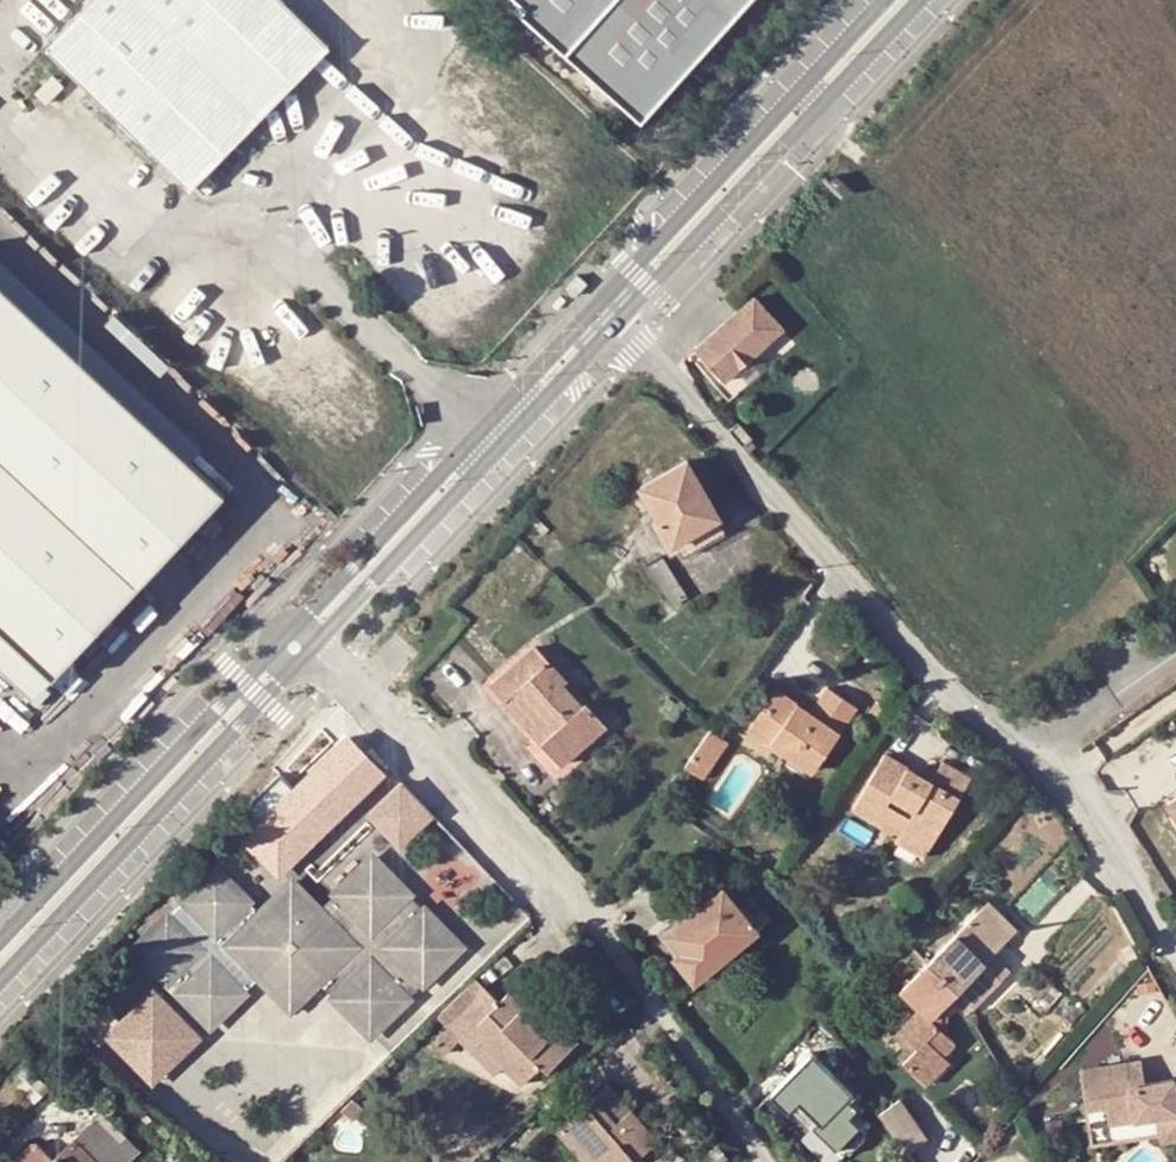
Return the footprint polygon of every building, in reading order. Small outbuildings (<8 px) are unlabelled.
[(49,49),(192,188),(330,44),(284,0),(96,0),(49,49)] [(731,0),(510,0),(641,119),(740,8),(731,0)] [(740,8),(747,0),(731,0),(740,8)] [(53,75),(38,92),(48,102),(64,84),(53,75)] [(587,285),(577,276),(565,290),(574,299),(587,285)] [(48,675),(218,487),(0,282),(0,630),(48,675)] [(782,326),(779,323),(765,308),(753,297),(739,309),(695,350),(706,362),(723,381),(782,326)] [(773,300),(765,308),(779,323),(783,319),(778,313),(781,309),(773,300)] [(738,424),(730,430),(744,446),(752,439),(738,424)] [(686,462),(639,488),(658,520),(673,545),(676,543),(716,520),(719,518),(686,462)] [(529,521),(544,536),(550,530),(531,511),(525,517),(529,521)] [(723,533),(716,520),(676,543),(684,555),(723,533)] [(672,606),(686,596),(662,557),(647,566),(672,606)] [(562,765),(605,726),(535,648),(492,686),(562,765)] [(811,762),(848,696),(816,677),(800,705),(765,685),(743,723),(811,762)] [(326,759),(350,738),(333,720),(309,741),(326,759)] [(706,730),(693,750),(709,761),(727,734),(712,722),(706,730)] [(686,760),(702,772),(709,761),(693,750),(686,760)] [(915,788),(866,764),(839,822),(872,839),(876,830),(891,837),(920,851),(954,781),(926,766),(915,788)] [(331,795),(332,808),(341,807),(338,779),(306,780),(309,795),(331,795)] [(402,785),(370,816),(400,848),(432,817),(402,785)] [(309,795),(300,805),(290,796),(242,849),(278,884),(329,832),(323,827),(333,816),(332,808),(331,795),(309,795)] [(1167,804),(1175,817),(1175,798),(1167,804)] [(914,865),(920,851),(891,837),(884,851),(914,865)] [(324,916),(319,911),(292,883),(260,913),(257,917),(244,905),(248,901),(217,870),(135,948),(210,1026),(260,980),(290,1011),(320,984),(337,967),(353,982),(336,1000),(371,1036),(460,949),(372,858),(336,894),(341,899),(324,916)] [(324,916),(341,899),(336,894),(319,911),(324,916)] [(682,954),(675,959),(695,985),(758,937),(739,910),(733,902),(726,894),(696,917),(691,912),(665,932),(669,937),(682,954)] [(244,905),(257,917),(260,913),(248,901),(244,905)] [(1015,930),(988,904),(933,961),(961,988),(976,1002),(978,1003),(1006,973),(990,957),(1015,930)] [(746,905),(739,910),(758,937),(774,925),(762,908),(753,914),(746,905)] [(904,993),(915,1004),(896,1025),(914,1044),(899,1060),(923,1085),(947,1059),(943,1054),(953,1043),(930,1020),(961,988),(933,961),(904,993)] [(353,982),(337,967),(320,984),(336,1000),(353,982)] [(477,1022),(480,1025),(491,1036),(485,1044),(505,1066),(525,1084),(543,1067),(548,1072),(578,1043),(540,1003),(531,1012),(512,993),(501,1002),(477,978),(436,1016),(448,1029),(459,1040),(477,1022)] [(154,992),(121,1023),(107,1037),(150,1083),(198,1038),(154,992)] [(78,1025),(98,1045),(107,1037),(121,1023),(102,1003),(78,1025)] [(485,1044),(491,1036),(480,1025),(477,1022),(459,1040),(494,1076),(505,1066),(485,1044)] [(899,1060),(914,1044),(896,1025),(889,1032),(901,1045),(892,1053),(899,1060)] [(444,1055),(459,1040),(448,1029),(433,1043),(444,1055)] [(1104,1098),(1120,1096),(1123,1112),(1171,1106),(1174,1125),(1174,1131),(1175,1131),(1175,1066),(1169,1067),(1166,1044),(1099,1053),(1104,1098)] [(811,1048),(766,1088),(783,1106),(794,1096),(812,1116),(807,1121),(835,1153),(840,1149),(843,1152),(858,1137),(856,1134),(860,1130),(845,1113),(853,1105),(844,1095),(849,1090),(811,1048)] [(302,1124),(333,1101),(298,1054),(267,1078),(302,1124)] [(570,1120),(605,1159),(608,1161),(635,1161),(658,1141),(609,1086),(570,1120)] [(1120,1096),(1104,1098),(1109,1134),(1174,1125),(1171,1106),(1123,1112),(1120,1096)] [(908,1151),(928,1136),(901,1098),(881,1112),(908,1151)] [(74,1140),(52,1160),(51,1161),(127,1161),(133,1155),(97,1118),(74,1140)] [(558,1131),(586,1161),(601,1161),(605,1159),(570,1120),(558,1131)] [(52,1160),(34,1143),(14,1161),(51,1161),(52,1160)]
